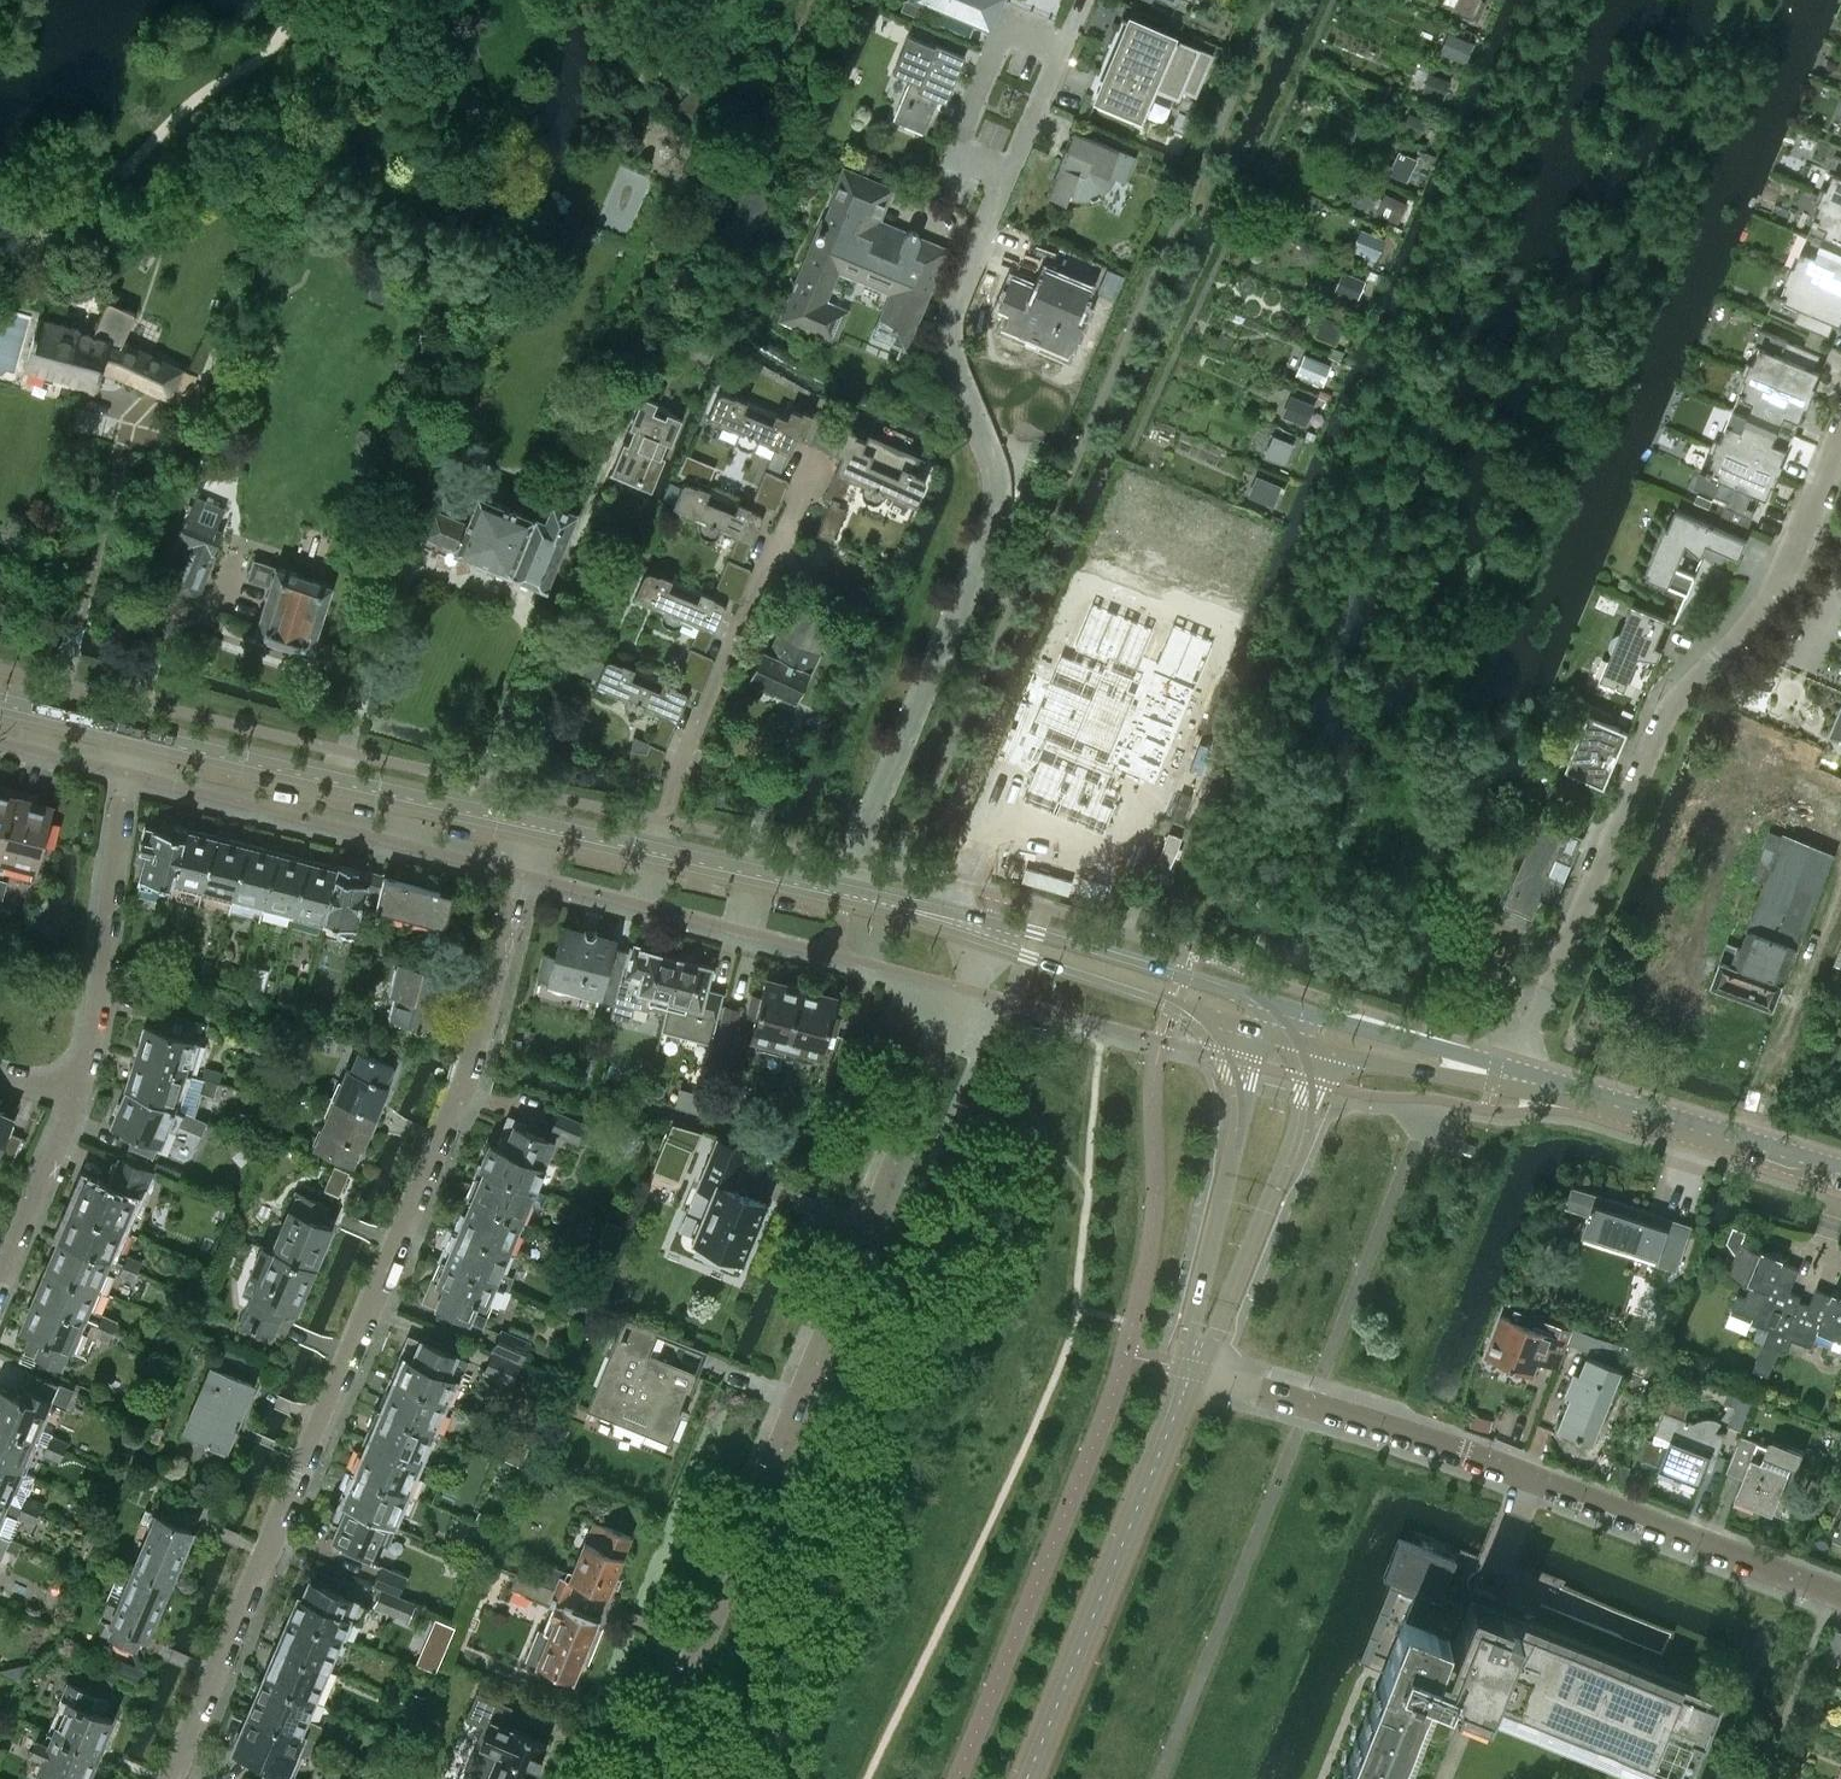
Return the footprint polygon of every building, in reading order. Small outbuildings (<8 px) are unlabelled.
[(900,9),(917,16),(922,4),(911,0),(903,0),(900,9)] [(988,26),(999,0),(926,0),(988,26)] [(1201,11),(1206,0),(1175,0),(1201,11)] [(1479,0),(1457,0),(1453,10),(1473,18),(1479,0)] [(1135,115),(1136,115),(1154,74),(1194,91),(1210,54),(1122,17),(1121,19),(1129,22),(1097,99),(1099,99),(1100,98),(1135,113),(1135,115)] [(904,26),(915,30),(917,23),(906,19),(904,26)] [(1465,61),(1472,40),(1448,31),(1440,52),(1465,61)] [(936,39),(951,44),(953,39),(939,33),(936,39)] [(892,71),(910,78),(893,119),(923,132),(938,97),(945,100),(964,55),(935,43),(934,45),(907,34),(892,71)] [(1442,99),(1449,79),(1429,72),(1422,93),(1442,99)] [(1419,136),(1427,118),(1408,110),(1401,128),(1419,136)] [(1125,181),(1136,156),(1074,130),(1046,194),(1065,202),(1067,197),(1076,199),(1085,199),(1090,198),(1090,200),(1099,196),(1098,195),(1103,192),(1109,186),(1114,177),(1125,181)] [(1405,180),(1415,155),(1396,147),(1386,172),(1405,180)] [(1818,194),(1840,203),(1840,157),(1835,154),(1829,170),(1835,172),(1827,190),(1821,187),(1818,194)] [(930,245),(918,241),(919,239),(919,238),(919,237),(918,235),(918,234),(917,233),(916,232),(915,231),(913,230),(911,230),(910,230),(909,230),(907,231),(906,231),(905,232),(904,233),(904,234),(878,223),(879,219),(867,214),(879,186),(845,172),(820,231),(818,230),(815,238),(817,239),(799,281),(796,280),(792,289),(795,290),(784,317),(831,336),(841,311),(820,302),(838,260),(898,285),(883,321),(908,331),(937,262),(930,245)] [(749,239),(768,195),(745,185),(726,230),(749,239)] [(1398,222),(1407,200),(1384,191),(1375,213),(1398,222)] [(1818,194),(1816,200),(1822,202),(1808,235),(1840,249),(1840,203),(1818,194)] [(145,265),(164,236),(152,228),(132,256),(145,265)] [(1376,259),(1384,238),(1358,229),(1351,249),(1376,259)] [(1808,235),(1794,267),(1788,265),(1786,271),(1840,294),(1840,249),(1808,235)] [(1357,301),(1366,280),(1342,271),(1333,291),(1357,301)] [(1786,271),(1783,277),(1789,280),(1782,297),(1776,294),(1769,310),(1829,336),(1840,309),(1840,294),(1786,271)] [(1011,278),(999,307),(1010,312),(1003,328),(1028,338),(1032,329),(1044,334),(1042,338),(1069,349),(1085,311),(1079,308),(1087,287),(1052,272),(1048,281),(1049,285),(1046,293),(1011,278)] [(55,320),(36,319),(24,366),(62,377),(61,380),(63,381),(75,384),(77,381),(97,387),(100,370),(117,375),(180,403),(194,373),(123,342),(137,312),(111,301),(115,294),(106,283),(97,289),(108,307),(97,332),(55,320)] [(726,298),(699,286),(695,296),(722,307),(726,298)] [(1323,316),(1316,335),(1334,342),(1342,324),(1323,316)] [(1747,361),(1745,367),(1811,395),(1814,389),(1808,387),(1822,354),(1761,328),(1755,344),(1761,346),(1753,364),(1747,361)] [(1307,356),(1300,375),(1322,384),(1330,365),(1307,356)] [(1811,395),(1745,367),(1742,373),(1748,376),(1734,408),(1789,431),(1803,399),(1809,402),(1811,395)] [(779,475),(798,430),(803,432),(801,437),(801,438),(801,439),(802,440),(803,441),(804,442),(806,442),(807,441),(808,440),(808,439),(818,416),(791,405),(786,417),(734,395),(733,396),(723,392),(721,391),(719,392),(718,392),(716,393),(716,394),(715,395),(706,418),(739,431),(736,439),(736,444),(739,448),(741,449),(746,451),(751,450),(755,447),(758,440),(774,446),(764,469),(779,475)] [(630,422),(610,472),(613,473),(641,486),(646,488),(652,490),(653,490),(657,479),(665,457),(661,455),(667,441),(672,443),(681,417),(667,412),(669,406),(644,396),(642,396),(632,423),(630,422)] [(1290,396),(1283,414),(1305,424),(1313,405),(1290,396)] [(1789,431),(1734,408),(1721,441),(1715,438),(1712,444),(1778,473),(1781,466),(1775,464),(1789,431)] [(915,506),(926,476),(922,476),(919,475),(913,472),(914,471),(895,463),(861,449),(866,436),(840,425),(830,449),(830,450),(830,451),(830,452),(830,453),(831,454),(832,454),(833,454),(835,454),(836,453),(837,452),(842,454),(822,500),(829,502),(816,533),(832,540),(844,511),(844,510),(844,509),(844,508),(843,507),(842,506),(838,505),(849,478),(865,484),(862,492),(862,497),(865,500),(867,502),(873,503),(877,503),(881,500),(884,493),(915,506)] [(1306,430),(1304,436),(1312,439),(1315,434),(1306,430)] [(1273,436),(1266,454),(1284,462),(1291,444),(1273,436)] [(1753,515),(1770,476),(1776,479),(1778,473),(1712,444),(1709,451),(1715,453),(1708,471),(1702,468),(1695,484),(1729,498),(1727,504),(1723,515),(1739,522),(1743,511),(1753,515)] [(914,471),(913,472),(919,475),(924,462),(919,460),(914,471)] [(739,570),(763,513),(757,511),(760,505),(776,512),(788,485),(788,483),(788,482),(787,480),(786,479),(785,478),(779,475),(764,469),(749,506),(696,484),(696,485),(687,482),(685,481),(684,481),(682,482),(680,484),(680,485),(670,507),(701,520),(698,528),(699,533),(702,537),(704,538),(709,540),(714,539),(717,536),(721,529),(737,535),(725,564),(739,570)] [(422,534),(512,571),(535,514),(521,508),(527,494),(516,489),(510,504),(478,491),(467,519),(435,506),(447,476),(433,470),(420,501),(434,506),(422,534)] [(1279,486),(1257,476),(1249,494),(1272,504),(1279,486)] [(1698,493),(1695,501),(1709,507),(1712,499),(1698,493)] [(545,518),(535,514),(512,571),(546,586),(576,510),(552,501),(545,518)] [(211,526),(215,516),(189,505),(176,539),(188,544),(169,590),(195,600),(223,531),(211,526)] [(1703,556),(1708,543),(1741,557),(1748,539),(1677,509),(1669,527),(1667,524),(1647,571),(1650,572),(1648,576),(1689,593),(1689,592),(1688,592),(1695,574),(1680,568),(1685,555),(1683,554),(1688,543),(1703,556)] [(312,652),(334,584),(254,558),(247,579),(268,586),(253,633),(312,652)] [(702,659),(726,602),(720,600),(723,594),(739,601),(745,586),(720,575),(712,595),(659,573),(658,574),(649,570),(648,570),(646,570),(645,571),(644,572),(643,573),(633,596),(664,609),(661,617),(662,622),(664,625),(666,627),(672,628),(676,628),(680,625),(683,618),(699,624),(687,653),(702,659)] [(1060,652),(1028,730),(1062,744),(1055,761),(1039,755),(1022,799),(1105,832),(1122,789),(1106,782),(1113,765),(1155,782),(1187,703),(1147,687),(1154,670),(1194,686),(1214,637),(1172,620),(1155,660),(1142,655),(1153,626),(1091,601),(1074,643),(1080,645),(1075,657),(1060,652)] [(796,701),(819,652),(833,622),(792,603),(769,653),(762,649),(748,679),(796,701)] [(1664,648),(1657,645),(1668,618),(1633,603),(1622,631),(1618,631),(1615,633),(1612,636),(1611,640),(1610,643),(1611,647),(1613,650),(1602,678),(1626,688),(1640,655),(1642,655),(1642,657),(1644,658),(1645,659),(1646,659),(1648,659),(1650,659),(1651,658),(1652,657),(1660,658),(1664,648)] [(594,673),(601,657),(586,650),(579,666),(594,673)] [(656,769),(689,691),(683,689),(685,683),(702,689),(708,675),(683,664),(674,684),(622,662),(621,663),(611,658),(609,658),(608,658),(606,659),(605,660),(604,661),(604,662),(594,685),(627,698),(624,706),(625,711),(627,714),(629,716),(635,717),(639,717),(643,714),(646,706),(662,713),(646,752),(631,749),(627,765),(659,772),(660,769),(656,769)] [(314,667),(316,672),(314,673),(313,674),(313,676),(312,676),(312,678),(313,680),(314,682),(315,682),(316,683),(317,683),(319,683),(320,683),(321,682),(322,681),(323,680),(323,679),(323,678),(323,676),(323,675),(322,674),(321,673),(320,672),(319,672),(317,667),(314,667)] [(1840,735),(1840,709),(1832,731),(1840,735)] [(1566,769),(1606,786),(1630,730),(1590,713),(1566,769)] [(0,786),(0,837),(12,789),(0,786)] [(12,789),(0,837),(0,856),(34,864),(40,843),(45,844),(51,820),(46,819),(49,805),(26,800),(28,793),(12,789)] [(1537,830),(1506,902),(1535,915),(1544,892),(1558,898),(1585,834),(1543,816),(1537,830)] [(172,832),(161,829),(146,825),(139,850),(148,852),(140,883),(161,889),(163,883),(172,885),(187,829),(188,825),(174,822),(172,832)] [(203,893),(217,837),(187,829),(172,885),(203,893)] [(1774,1006),(1832,853),(1784,835),(1769,829),(1751,875),(1766,882),(1741,947),(1728,942),(1722,960),(1713,983),(1774,1006)] [(1167,876),(1181,837),(1167,832),(1153,871),(1167,876)] [(233,901),(247,845),(217,837),(203,893),(233,901)] [(264,909),(278,853),(247,845),(233,901),(264,909)] [(293,917),(308,861),(278,853),(264,909),(293,917)] [(322,924),(336,868),(308,861),(293,917),(322,924)] [(354,934),(367,886),(371,871),(337,863),(336,868),(322,924),(340,929),(340,931),(354,934)] [(445,925),(453,892),(383,874),(373,914),(370,928),(385,932),(389,918),(392,919),(393,912),(445,925)] [(540,975),(539,978),(606,995),(605,999),(616,1002),(629,954),(613,949),(610,949),(613,939),(563,926),(562,928),(564,928),(556,956),(546,953),(545,955),(546,955),(541,976),(540,975)] [(646,1002),(666,1007),(679,957),(651,949),(651,948),(634,943),(625,979),(637,982),(635,992),(648,995),(646,1002)] [(713,966),(679,957),(666,1007),(683,1011),(682,1015),(715,1024),(723,994),(707,989),(713,966)] [(405,966),(391,1017),(427,1027),(440,975),(405,966)] [(757,1016),(751,1036),(759,1038),(757,1046),(784,1053),(801,988),(798,988),(797,984),(787,981),(784,984),(766,979),(762,996),(757,995),(752,1014),(757,1016)] [(280,996),(295,1000),(299,984),(284,980),(280,996)] [(805,989),(801,988),(784,1053),(806,1059),(808,1051),(822,1054),(827,1034),(832,1035),(837,1016),(832,1015),(836,997),(818,993),(817,989),(807,986),(805,989)] [(725,1005),(715,1044),(732,1048),(742,1009),(725,1005)] [(147,1024),(137,1056),(192,1073),(202,1043),(194,1040),(199,1022),(164,1011),(158,1027),(147,1024)] [(829,1073),(844,1079),(859,1043),(844,1036),(829,1073)] [(511,1037),(509,1049),(519,1050),(521,1039),(511,1037)] [(1823,1040),(1818,1056),(1831,1060),(1836,1044),(1823,1040)] [(886,1049),(877,1045),(872,1058),(881,1062),(886,1049)] [(348,1068),(336,1098),(376,1115),(389,1085),(386,1084),(394,1065),(359,1051),(352,1069),(348,1068)] [(127,1088),(128,1089),(180,1110),(192,1073),(137,1056),(127,1088)] [(223,1072),(206,1067),(203,1076),(220,1082),(223,1072)] [(220,1082),(203,1076),(200,1087),(216,1092),(220,1082)] [(681,1086),(677,1102),(697,1107),(701,1091),(681,1086)] [(159,1156),(161,1151),(170,1129),(181,1133),(186,1122),(192,1124),(191,1127),(203,1133),(208,1122),(180,1110),(128,1089),(113,1125),(114,1126),(115,1124),(134,1132),(129,1143),(159,1156)] [(376,1115),(336,1098),(323,1127),(333,1132),(327,1146),(347,1155),(353,1140),(363,1144),(376,1115)] [(12,1163),(22,1138),(23,1138),(23,1137),(7,1130),(12,1119),(11,1118),(12,1116),(0,1111),(0,1159),(12,1163)] [(560,1111),(552,1129),(579,1141),(586,1123),(560,1111)] [(510,1115),(503,1130),(497,1145),(489,1142),(480,1165),(485,1166),(536,1188),(548,1159),(541,1156),(549,1137),(525,1127),(527,1122),(510,1115)] [(674,1125),(668,1139),(695,1150),(702,1133),(674,1125)] [(1466,1141),(1463,1149),(1471,1152),(1474,1143),(1466,1141)] [(741,1168),(710,1155),(697,1186),(711,1192),(693,1239),(743,1260),(766,1203),(733,1189),(741,1168)] [(87,1175),(80,1190),(73,1208),(126,1231),(148,1180),(168,1189),(172,1178),(156,1171),(124,1157),(111,1188),(88,1178),(89,1176),(87,1175)] [(536,1188),(485,1166),(480,1165),(467,1197),(471,1199),(522,1220),(536,1188)] [(334,1167),(325,1188),(338,1193),(347,1172),(334,1167)] [(1572,1186),(1566,1207),(1590,1214),(1583,1234),(1585,1235),(1586,1233),(1659,1256),(1658,1258),(1660,1259),(1663,1251),(1681,1257),(1679,1263),(1680,1263),(1693,1224),(1572,1186)] [(299,1192),(286,1221),(274,1250),(315,1267),(333,1225),(322,1221),(329,1204),(299,1192)] [(522,1220),(471,1199),(467,1197),(454,1227),(510,1250),(522,1220)] [(117,1252),(126,1231),(73,1208),(60,1237),(108,1257),(112,1249),(117,1252)] [(1779,1351),(1800,1300),(1802,1295),(1791,1291),(1800,1268),(1784,1261),(1785,1258),(1743,1240),(1747,1231),(1734,1226),(1727,1241),(1737,1255),(1729,1274),(1753,1284),(1747,1297),(1738,1294),(1730,1314),(1769,1330),(1759,1353),(1751,1377),(1761,1380),(1764,1373),(1769,1375),(1770,1371),(1779,1351)] [(501,1270),(510,1250),(454,1227),(441,1258),(446,1260),(500,1285),(508,1288),(514,1275),(501,1270)] [(123,1264),(108,1257),(60,1237),(47,1267),(101,1290),(109,1271),(121,1276),(122,1273),(138,1280),(141,1272),(123,1264)] [(315,1267),(274,1250),(264,1246),(253,1272),(263,1276),(244,1320),(274,1333),(286,1305),(297,1309),(315,1267)] [(144,1265),(128,1258),(126,1257),(123,1264),(141,1272),(144,1265)] [(483,1325),(500,1285),(446,1260),(441,1258),(423,1300),(483,1325)] [(47,1267),(35,1297),(82,1317),(87,1307),(93,1310),(101,1290),(47,1267)] [(1800,1300),(1779,1351),(1787,1354),(1792,1341),(1811,1349),(1818,1331),(1840,1340),(1840,1293),(1834,1291),(1833,1294),(1816,1287),(1810,1304),(1800,1300)] [(24,1329),(30,1331),(44,1337),(37,1353),(60,1363),(67,1347),(75,1351),(84,1331),(78,1328),(82,1317),(35,1297),(21,1329),(23,1330),(24,1329)] [(119,1322),(104,1315),(102,1315),(98,1324),(115,1331),(119,1322)] [(1557,1368),(1568,1339),(1547,1331),(1549,1326),(1526,1318),(1524,1323),(1511,1318),(1505,1334),(1495,1360),(1516,1368),(1533,1374),(1538,1361),(1557,1368)] [(667,1378),(642,1368),(657,1332),(624,1319),(615,1340),(610,1338),(603,1353),(609,1356),(588,1409),(616,1420),(622,1407),(651,1419),(647,1427),(671,1437),(680,1415),(684,1416),(689,1402),(686,1400),(697,1373),(673,1364),(667,1378)] [(115,1331),(98,1324),(94,1332),(112,1340),(115,1331)] [(505,1326),(494,1350),(522,1361),(532,1337),(505,1326)] [(1575,1329),(1570,1344),(1601,1356),(1602,1355),(1607,1341),(1575,1329)] [(465,1359),(422,1341),(409,1335),(391,1377),(396,1379),(445,1400),(448,1401),(465,1359)] [(216,1354),(244,1366),(249,1357),(220,1344),(216,1354)] [(522,1361),(494,1350),(485,1371),(513,1383),(522,1361)] [(1584,1437),(1594,1441),(1622,1369),(1589,1356),(1583,1373),(1577,1371),(1568,1393),(1574,1395),(1561,1428),(1578,1435),(1578,1436),(1584,1439),(1584,1437)] [(214,1366),(190,1423),(187,1431),(227,1447),(254,1383),(214,1366)] [(47,1403),(48,1399),(66,1406),(74,1388),(31,1370),(24,1386),(26,1387),(23,1395),(0,1385),(1,1382),(0,1382),(0,1422),(33,1436),(39,1439),(53,1406),(47,1403)] [(445,1400),(396,1379),(391,1377),(378,1407),(432,1430),(445,1400)] [(1744,1424),(1750,1395),(1739,1392),(1733,1422),(1744,1424)] [(1661,1467),(1659,1472),(1674,1478),(1676,1473),(1701,1483),(1708,1465),(1713,1467),(1726,1434),(1715,1430),(1719,1420),(1716,1419),(1713,1418),(1711,1418),(1708,1418),(1705,1418),(1702,1419),(1700,1419),(1697,1420),(1695,1422),(1686,1418),(1689,1402),(1672,1397),(1672,1396),(1671,1396),(1667,1411),(1664,1410),(1655,1433),(1656,1433),(1654,1439),(1648,1437),(1649,1436),(1647,1436),(1642,1460),(1643,1460),(1643,1459),(1652,1461),(1652,1463),(1662,1465),(1661,1467)] [(419,1461),(432,1430),(378,1407),(365,1438),(419,1461)] [(1472,1415),(1468,1427),(1487,1432),(1490,1420),(1472,1415)] [(33,1436),(0,1422),(0,1459),(24,1469),(33,1447),(29,1445),(33,1436)] [(68,1440),(52,1433),(48,1442),(64,1449),(68,1440)] [(1770,1446),(1741,1435),(1730,1464),(1746,1470),(1736,1497),(1769,1510),(1777,1491),(1781,1493),(1792,1466),(1798,1468),(1804,1451),(1774,1439),(1770,1446)] [(406,1491),(419,1461),(365,1438),(352,1469),(406,1491)] [(64,1449),(48,1442),(44,1450),(61,1457),(64,1449)] [(24,1469),(0,1459),(0,1496),(21,1505),(25,1496),(27,1492),(29,1493),(35,1479),(33,1478),(34,1475),(23,1471),(24,1469)] [(406,1491),(352,1469),(339,1501),(344,1503),(393,1524),(406,1491)] [(220,1507),(225,1494),(200,1484),(194,1496),(220,1507)] [(25,1496),(21,1505),(0,1496),(0,1525),(5,1512),(17,1517),(17,1515),(34,1521),(41,1503),(25,1496)] [(156,1514),(134,1566),(170,1581),(193,1527),(189,1526),(195,1511),(168,1499),(161,1516),(156,1514)] [(393,1524),(344,1503),(339,1501),(331,1520),(339,1524),(333,1538),(343,1542),(340,1549),(372,1562),(380,1544),(386,1546),(396,1525),(393,1524)] [(584,1539),(581,1548),(572,1570),(546,1560),(538,1580),(567,1592),(572,1580),(607,1594),(631,1535),(595,1520),(587,1540),(584,1539)] [(7,1545),(10,1537),(0,1532),(0,1563),(7,1545)] [(1406,1541),(1398,1538),(1382,1577),(1398,1583),(1397,1588),(1395,1587),(1395,1588),(1414,1596),(1405,1619),(1404,1618),(1382,1673),(1384,1674),(1342,1778),(1396,1778),(1432,1689),(1447,1695),(1449,1691),(1455,1693),(1453,1697),(1452,1699),(1455,1700),(1458,1693),(1514,1715),(1517,1708),(1541,1718),(1538,1725),(1594,1747),(1597,1740),(1621,1750),(1618,1757),(1673,1778),(1675,1778),(1677,1773),(1689,1777),(1718,1706),(1497,1617),(1500,1609),(1499,1609),(1452,1590),(1450,1596),(1442,1593),(1455,1560),(1406,1541)] [(147,1636),(162,1600),(170,1581),(134,1566),(118,1603),(108,1599),(100,1616),(108,1619),(101,1635),(137,1650),(143,1634),(147,1636)] [(372,1584),(379,1587),(398,1595),(405,1577),(380,1566),(372,1584)] [(555,1604),(547,1625),(545,1630),(551,1632),(538,1664),(573,1678),(597,1619),(562,1605),(567,1592),(538,1580),(517,1572),(511,1586),(555,1604)] [(364,1603),(355,1599),(310,1580),(303,1596),(299,1594),(298,1598),(296,1597),(292,1599),(289,1607),(290,1612),(291,1612),(291,1614),(340,1635),(348,1617),(357,1620),(364,1603)] [(404,1598),(398,1595),(379,1587),(374,1600),(372,1605),(409,1621),(416,1603),(404,1598)] [(291,1614),(277,1645),(327,1666),(340,1635),(291,1614)] [(1836,1630),(1824,1659),(1838,1664),(1840,1657),(1840,1632),(1836,1630)] [(277,1645),(264,1677),(314,1698),(327,1666),(277,1645)] [(257,1694),(249,1712),(299,1733),(314,1698),(264,1677),(263,1679),(261,1678),(257,1682),(254,1688),(255,1694),(257,1694)] [(63,1696),(49,1730),(98,1750),(112,1716),(103,1713),(110,1696),(78,1683),(71,1699),(63,1696)] [(414,1687),(408,1701),(421,1706),(427,1693),(414,1687)] [(478,1728),(487,1729),(492,1730),(496,1730),(499,1731),(502,1732),(485,1774),(498,1778),(530,1778),(532,1773),(530,1772),(533,1765),(535,1766),(540,1753),(538,1753),(544,1738),(497,1719),(499,1705),(473,1695),(465,1714),(478,1720),(478,1728)] [(1823,1702),(1809,1697),(1806,1706),(1819,1712),(1823,1702)] [(421,1706),(408,1701),(401,1716),(414,1722),(421,1706)] [(1819,1712),(1806,1706),(1802,1716),(1815,1721),(1819,1712)] [(303,1735),(299,1733),(249,1712),(233,1749),(256,1758),(253,1765),(271,1773),(274,1766),(288,1772),(303,1735)] [(49,1730),(46,1737),(41,1734),(35,1749),(48,1755),(40,1773),(56,1778),(61,1778),(63,1775),(71,1778),(86,1778),(98,1750),(49,1730)] [(1800,1760),(1786,1755),(1783,1765),(1796,1770),(1800,1760)] [(384,1757),(380,1767),(393,1773),(397,1763),(384,1757)] [(1783,1765),(1779,1774),(1792,1778),(1793,1778),(1796,1770),(1783,1765)]
